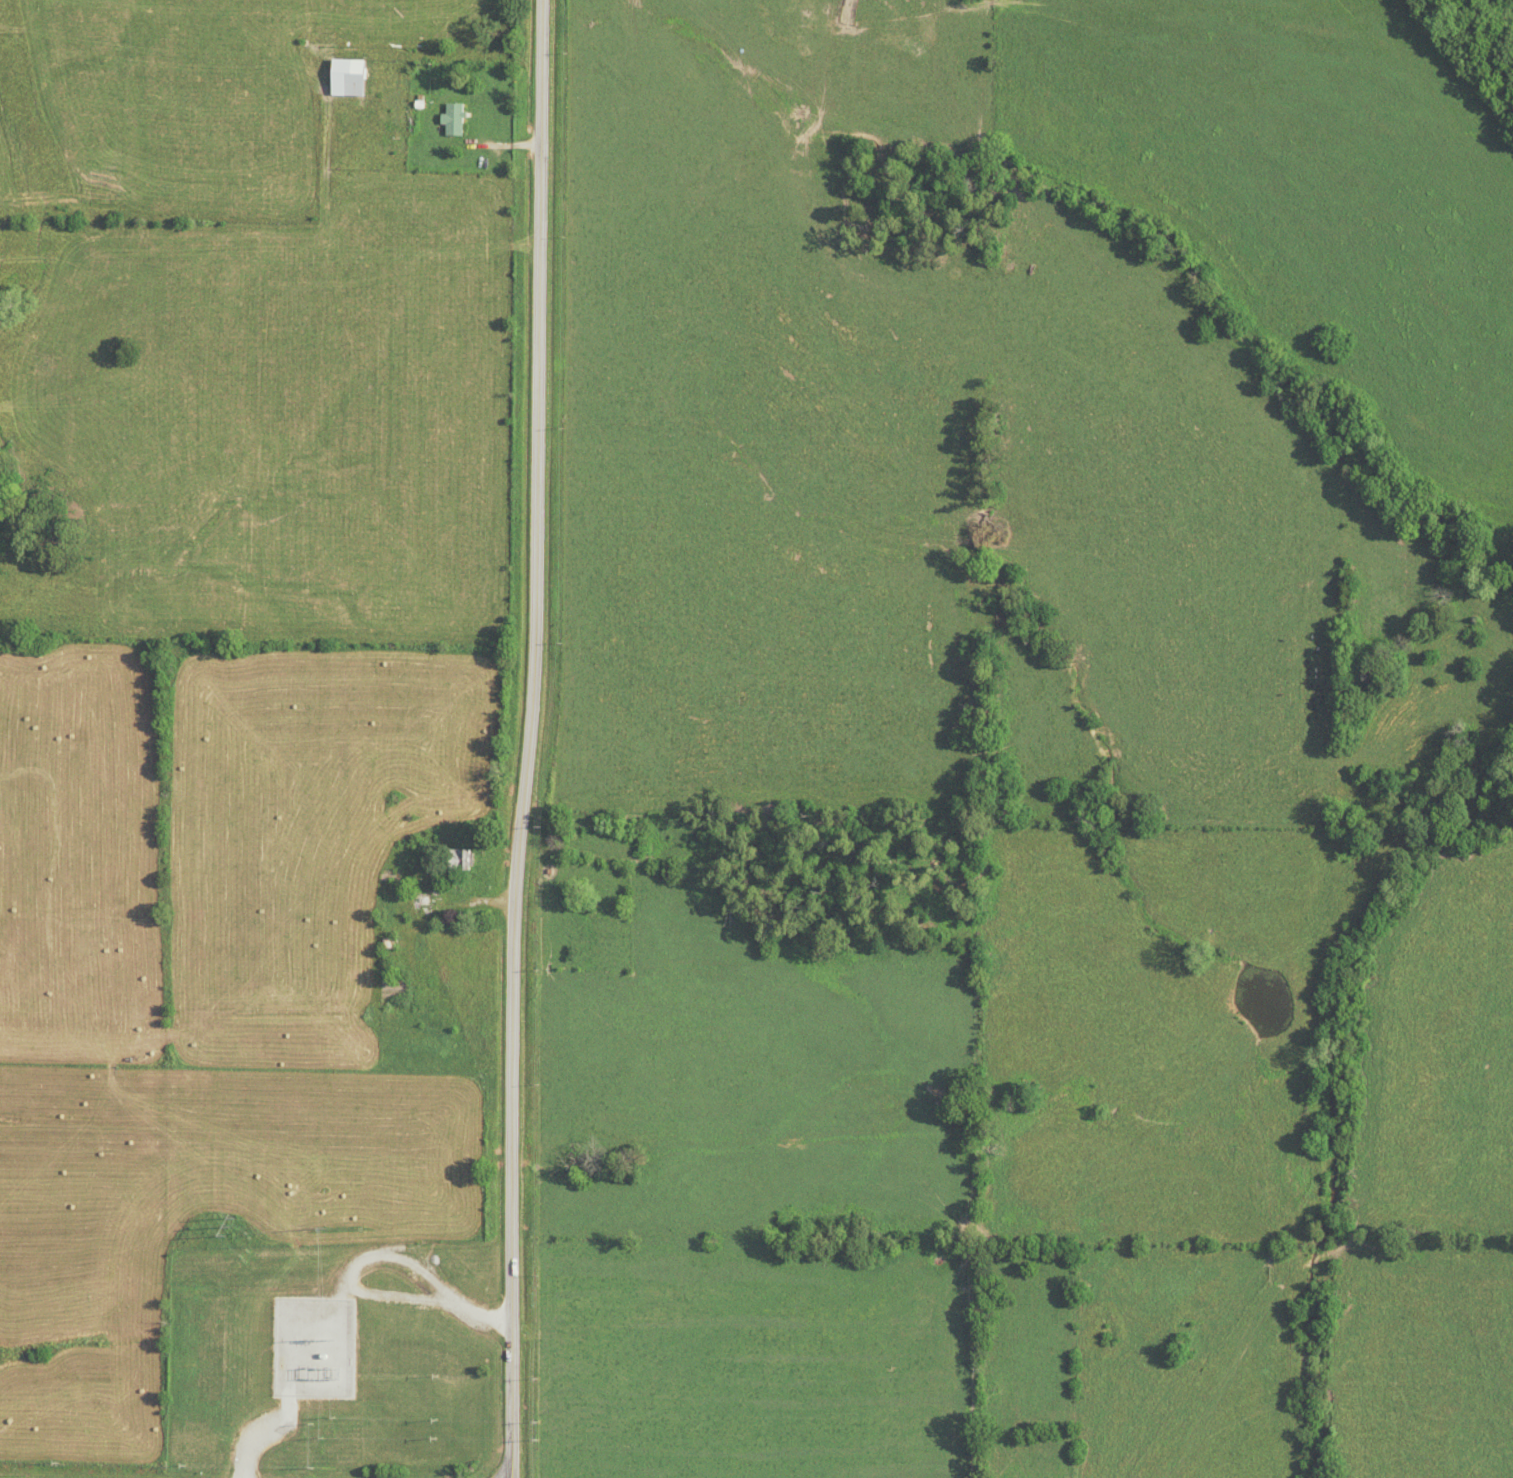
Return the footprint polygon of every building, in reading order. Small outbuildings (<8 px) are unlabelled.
[(363,96),(364,60),(329,60),(329,96),(363,96)] [(462,103),(442,103),(442,125),(444,125),(444,136),(462,136),(462,103)] [(472,849),(446,849),(446,873),(472,873),(472,849)] [(429,893),(416,893),(416,905),(429,905),(429,893)]
